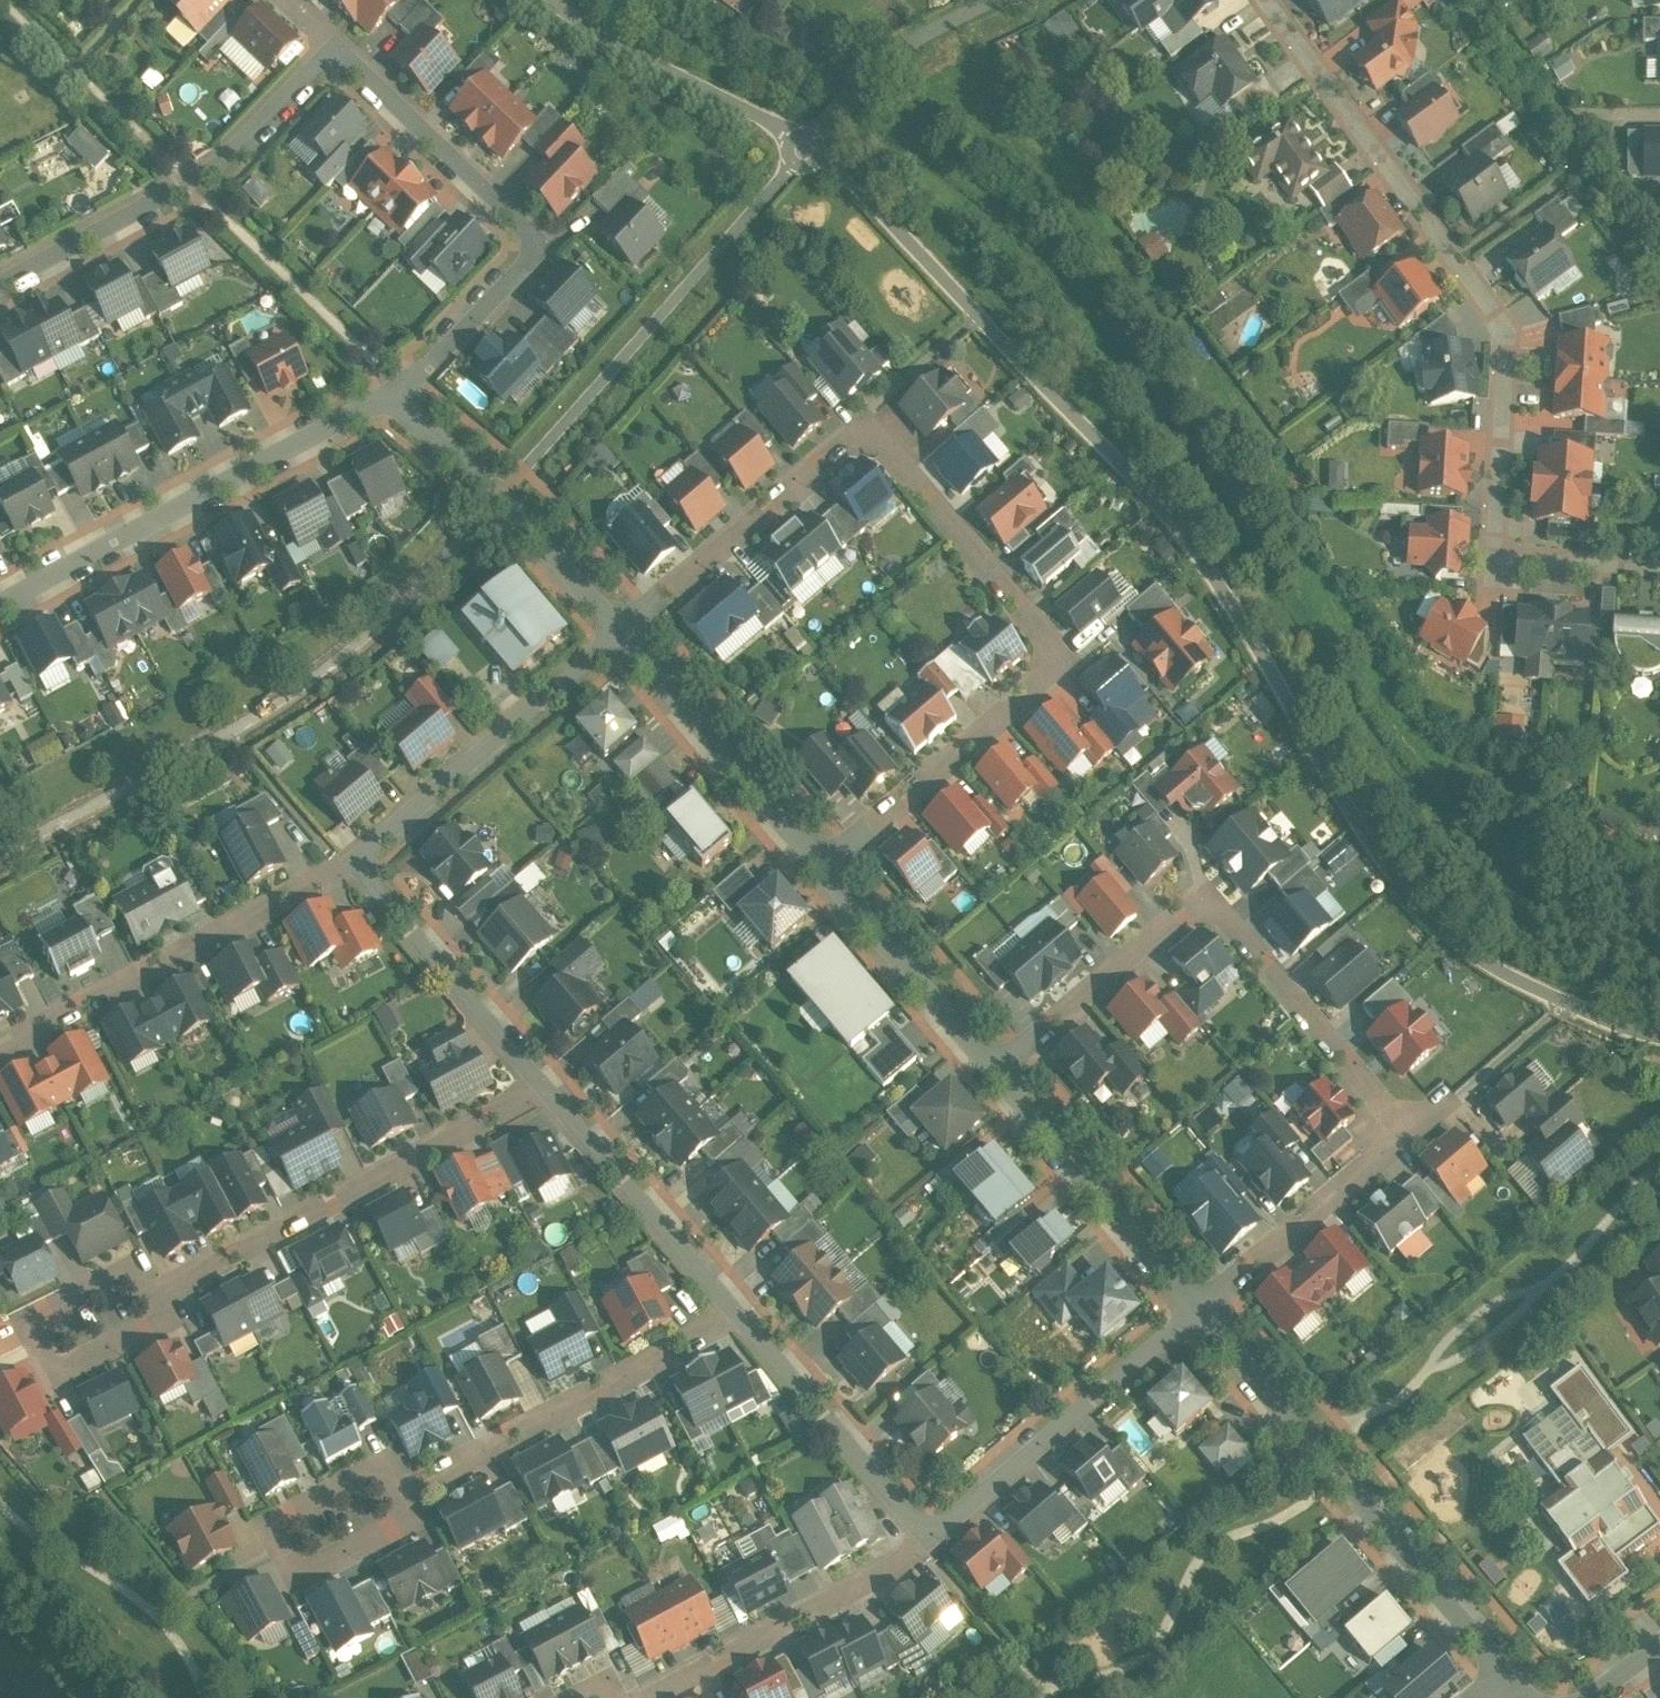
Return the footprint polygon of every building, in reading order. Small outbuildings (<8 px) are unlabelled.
[(183,14),(179,18),(198,36),(226,7),(233,0),(168,0),(183,14)] [(333,1),(344,12),(356,0),(334,0),(333,1)] [(344,12),(355,23),(357,21),(371,34),(387,17),(402,1),(401,0),(356,0),(344,12)] [(402,1),(387,17),(399,28),(423,3),(426,0),(401,0),(402,1)] [(1151,15),(1165,4),(1162,0),(1140,0),(1151,15)] [(1219,0),(1162,0),(1165,4),(1170,11),(1176,7),(1189,25),(1184,29),(1185,30),(1202,17),(1207,18),(1216,11),(1217,7),(1221,4),(1219,0)] [(1329,27),(1332,25),(1337,26),(1346,19),(1347,15),(1366,0),(1310,0),(1329,27)] [(1648,8),(1659,8),(1659,0),(1648,0),(1648,8)] [(1395,2),(1366,23),(1377,38),(1374,55),(1368,54),(1356,63),(1362,72),(1360,81),(1370,83),(1377,92),(1397,77),(1406,78),(1409,61),(1411,61),(1415,41),(1412,40),(1414,28),(1395,2)] [(445,23),(423,3),(399,28),(413,41),(421,31),(429,39),(445,23)] [(226,7),(198,36),(208,45),(219,34),(236,17),(226,7)] [(246,26),(236,36),(270,69),(295,43),(261,10),(246,26)] [(1063,10),(1042,26),(1058,45),(1078,29),(1063,10)] [(236,17),(219,34),(229,43),(236,36),(246,26),(236,17)] [(1643,22),(1643,43),(1659,43),(1659,22),(1643,22)] [(429,39),(421,31),(413,41),(407,47),(408,47),(395,61),(429,93),(456,64),(429,39)] [(1220,46),(1214,50),(1212,47),(1194,60),(1197,63),(1179,76),(1199,104),(1212,95),(1222,109),(1231,103),(1254,86),(1253,85),(1223,44),(1221,45),(1211,31),(1203,37),(1204,38),(1210,33),(1220,46)] [(229,43),(219,34),(208,45),(218,55),(229,43)] [(488,51),(460,80),(472,92),(485,78),(486,79),(501,64),(488,51)] [(1558,80),(1574,72),(1565,56),(1550,64),(1558,80)] [(1432,73),(1400,97),(1409,110),(1435,92),(1436,93),(1443,88),(1432,73)] [(472,92),(454,111),(465,122),(462,126),(472,134),(473,133),(477,137),(510,102),(486,79),(485,78),(472,92)] [(1254,86),(1231,103),(1246,122),(1237,129),(1238,130),(1269,107),(1279,100),(1263,78),(1253,85),(1254,86)] [(1409,110),(1397,120),(1419,149),(1429,141),(1433,142),(1441,136),(1442,132),(1456,121),(1436,93),(1435,92),(1409,110)] [(336,102),(302,137),(315,150),(322,156),(331,164),(343,151),(364,129),(336,102)] [(510,102),(477,137),(481,141),(480,142),(489,151),(492,148),(504,159),(523,139),(535,126),(534,125),(510,102)] [(1326,175),(1290,125),(1286,128),(1269,107),(1268,107),(1285,129),(1241,161),(1257,182),(1271,172),(1292,200),(1308,188),(1326,175)] [(549,109),(534,125),(535,126),(523,139),(535,150),(560,124),(562,121),(549,109)] [(560,124),(535,150),(548,163),(563,148),(569,153),(579,142),(560,124)] [(92,170),(107,155),(79,127),(64,143),(92,170)] [(1510,150),(1493,127),(1461,150),(1472,164),(1479,159),(1485,168),(1510,150)] [(1645,135),(1628,135),(1628,176),(1630,179),(1645,179),(1645,135)] [(1645,135),(1645,179),(1659,179),(1659,135),(1645,135)] [(372,143),(355,160),(364,169),(381,152),(372,143)] [(548,163),(526,187),(539,199),(538,199),(539,200),(539,199),(544,204),(545,205),(558,217),(569,204),(570,205),(570,204),(580,193),(581,193),(581,192),(595,178),(569,153),(563,148),(548,163)] [(364,169),(353,181),(365,192),(359,199),(374,213),(412,174),(410,173),(406,169),(404,171),(383,150),(381,152),(364,169)] [(343,151),(331,164),(322,156),(307,171),(326,190),(335,181),(354,161),(343,151)] [(1472,164),(1445,184),(1472,222),(1506,197),(1485,168),(1479,159),(1472,164)] [(364,169),(355,160),(354,161),(335,181),(335,182),(344,172),(353,181),(364,169)] [(1326,175),(1308,188),(1324,210),(1351,190),(1335,168),(1326,175)] [(650,200),(620,171),(592,200),(613,220),(627,204),(637,213),(650,200)] [(412,174),(374,213),(390,228),(396,221),(408,233),(419,222),(436,204),(437,203),(416,182),(418,180),(413,176),(414,176),(412,174)] [(1324,210),(1319,214),(1328,227),(1334,228),(1344,221),(1343,220),(1362,206),(1351,190),(1324,210)] [(1362,206),(1343,220),(1344,221),(1353,233),(1351,239),(1353,242),(1353,247),(1359,256),(1364,257),(1366,259),(1401,234),(1374,197),(1362,206)] [(1557,200),(1534,217),(1545,232),(1546,231),(1555,243),(1577,227),(1557,200)] [(436,204),(419,222),(428,231),(435,224),(445,213),(436,204)] [(637,213),(627,204),(613,220),(617,223),(604,237),(634,266),(655,244),(649,237),(655,231),(637,213)] [(487,247),(458,219),(445,233),(421,258),(426,263),(450,286),(458,278),(460,278),(463,277),(466,276),(468,273),(468,271),(469,270),(469,268),(469,266),(487,247)] [(419,222),(408,233),(417,242),(408,251),(408,252),(428,231),(419,222)] [(408,252),(403,258),(418,272),(426,263),(421,258),(445,233),(435,224),(428,231),(408,252)] [(1545,232),(1531,242),(1531,241),(1521,248),(1521,249),(1506,260),(1516,273),(1515,279),(1522,289),(1528,290),(1533,296),(1572,267),(1555,243),(1546,231),(1545,232)] [(188,233),(153,252),(163,271),(173,290),(174,289),(208,270),(188,233)] [(1152,233),(1137,243),(1152,264),(1167,253),(1152,233)] [(1382,289),(1376,293),(1383,304),(1400,327),(1411,318),(1416,319),(1426,312),(1426,308),(1438,299),(1413,266),(1382,289)] [(118,267),(87,284),(108,324),(139,308),(140,308),(128,286),(118,267)] [(594,297),(564,268),(533,300),(549,315),(563,329),(564,328),(594,297)] [(163,271),(142,282),(159,314),(160,318),(183,306),(174,289),(173,290),(163,271)] [(1370,273),(1338,297),(1351,314),(1360,308),(1366,316),(1383,304),(1376,293),(1382,289),(1370,273)] [(142,282),(140,279),(128,286),(140,308),(139,308),(146,321),(159,314),(142,282)] [(66,321),(57,305),(30,320),(51,359),(78,345),(79,344),(66,321)] [(1597,308),(1558,318),(1563,334),(1565,334),(1564,343),(1594,345),(1595,327),(1602,325),(1597,308)] [(100,338),(86,311),(66,321),(79,344),(78,345),(80,349),(100,338)] [(563,329),(549,315),(535,331),(564,358),(579,342),(564,328),(563,329)] [(1445,317),(1414,340),(1423,351),(1426,372),(1420,373),(1416,378),(1418,390),(1423,394),(1430,393),(1431,405),(1475,398),(1467,348),(1459,349),(1455,331),(1445,317)] [(30,320),(24,323),(22,319),(12,324),(14,328),(3,334),(11,351),(24,374),(25,373),(51,359),(30,320)] [(866,359),(841,329),(822,345),(831,355),(816,368),(844,402),(865,384),(867,386),(880,375),(879,374),(866,359)] [(564,358),(535,331),(518,348),(538,366),(537,367),(546,376),(564,358)] [(518,348),(508,338),(498,348),(495,345),(491,345),(481,356),(481,360),(484,363),(474,373),(504,401),(537,367),(538,366),(518,348)] [(255,356),(249,359),(260,379),(270,396),(283,390),(285,393),(294,388),(292,384),(305,377),(285,340),(255,356)] [(247,341),(229,351),(248,386),(260,379),(249,359),(255,356),(247,341)] [(1564,343),(1561,343),(1560,359),(1558,358),(1557,379),(1604,382),(1605,368),(1610,363),(1611,351),(1606,346),(1594,345),(1564,343)] [(889,366),(877,350),(866,359),(879,374),(889,366)] [(0,357),(0,376),(7,388),(27,377),(25,373),(24,374),(11,351),(0,357)] [(819,396),(794,367),(780,380),(786,387),(788,386),(806,407),(819,396)] [(199,387),(198,387),(210,410),(220,428),(247,414),(225,372),(199,387)] [(210,410),(198,387),(199,387),(192,375),(180,382),(199,417),(210,410)] [(939,378),(903,409),(927,438),(949,419),(966,405),(965,403),(955,392),(960,388),(951,378),(947,381),(942,376),(939,378)] [(1604,382),(1557,379),(1556,387),(1558,387),(1556,417),(1585,419),(1601,420),(1601,418),(1602,404),(1607,399),(1608,387),(1604,382)] [(199,417),(180,382),(167,389),(173,400),(174,400),(187,423),(199,417)] [(806,407),(788,386),(786,387),(761,409),(794,448),(821,425),(806,407)] [(972,398),(965,403),(966,405),(949,419),(959,431),(983,411),(972,398)] [(187,423),(174,400),(173,400),(147,414),(169,456),(196,441),(187,423)] [(959,431),(952,437),(962,448),(971,440),(979,449),(993,437),(987,429),(994,423),(983,411),(959,431)] [(772,443),(746,413),(732,425),(740,434),(741,433),(760,454),(772,443)] [(1601,420),(1585,419),(1584,437),(1595,437),(1624,439),(1625,424),(1621,420),(1601,418),(1601,420)] [(138,426),(120,436),(132,458),(150,448),(138,426)] [(1429,429),(1389,426),(1387,450),(1403,451),(1403,445),(1423,446),(1428,442),(1429,429)] [(116,429),(88,443),(110,483),(116,479),(118,483),(128,478),(126,474),(137,468),(132,458),(120,436),(116,429)] [(760,454),(741,433),(740,434),(715,455),(720,460),(719,464),(726,472),(729,472),(745,490),(771,468),(760,454)] [(1584,437),(1582,437),(1581,454),(1594,455),(1595,437),(1584,437)] [(962,448),(939,468),(962,496),(971,488),(974,488),(986,479),(986,475),(995,468),(979,449),(971,440),(962,448)] [(1448,448),(1432,447),(1428,442),(1423,446),(1420,496),(1464,498),(1465,487),(1470,482),(1465,476),(1467,453),(1448,452),(1448,448)] [(110,483),(88,443),(61,458),(65,465),(77,488),(82,497),(93,491),(95,495),(105,490),(103,486),(110,483)] [(388,467),(379,449),(352,463),(356,472),(354,473),(372,506),(373,508),(402,493),(397,483),(398,478),(393,469),(388,467)] [(723,485),(697,455),(683,467),(691,476),(692,475),(711,496),(723,485)] [(36,456),(24,463),(31,477),(32,476),(33,478),(45,472),(36,456)] [(1535,488),(1588,492),(1590,460),(1541,456),(1540,474),(1536,474),(1535,488)] [(1025,460),(1003,479),(1012,489),(1025,478),(1028,481),(1036,474),(1025,460)] [(1344,491),(1343,462),(1327,463),(1328,491),(1344,491)] [(65,465),(47,475),(55,492),(59,497),(77,488),(65,465)] [(889,497),(862,465),(832,490),(856,519),(859,522),(860,522),(889,497)] [(45,472),(33,478),(44,498),(55,492),(47,475),(45,472)] [(354,473),(328,487),(334,500),(346,523),(363,514),(361,511),(372,506),(354,473)] [(711,496),(692,475),(691,476),(666,497),(671,502),(671,506),(677,514),(681,514),(696,532),(722,510),(711,496)] [(0,493),(0,502),(17,533),(30,526),(32,529),(41,524),(39,520),(52,514),(44,498),(33,478),(32,476),(31,477),(0,493)] [(1012,489),(979,516),(1004,545),(1022,530),(1043,512),(1030,497),(1037,491),(1028,481),(1025,478),(1012,489)] [(628,498),(621,499),(610,509),(606,518),(610,523),(618,517),(627,516),(630,519),(640,511),(634,503),(645,493),(640,488),(628,498)] [(1588,492),(1535,488),(1533,505),(1538,505),(1536,522),(1585,526),(1588,492)] [(309,489),(296,496),(295,494),(276,504),(287,525),(285,526),(296,545),(298,544),(301,549),(322,537),(333,532),(320,508),(309,489)] [(671,524),(645,493),(634,503),(640,511),(641,510),(660,533),(671,524)] [(346,523),(334,500),(320,508),(333,532),(322,537),(330,551),(354,537),(346,523)] [(640,511),(630,519),(627,516),(618,517),(610,523),(607,532),(644,576),(675,550),(660,533),(641,510),(640,511)] [(1440,511),(1422,510),(1421,519),(1430,524),(1439,524),(1440,511)] [(831,540),(811,516),(810,517),(797,528),(795,525),(783,535),(815,573),(817,571),(818,572),(828,564),(827,563),(840,552),(840,553),(841,552),(841,551),(831,540)] [(249,518),(211,538),(212,539),(223,560),(227,566),(224,568),(232,582),(234,581),(237,586),(270,568),(275,566),(269,554),(249,518)] [(856,519),(844,529),(854,540),(867,530),(860,522),(859,522),(856,519)] [(1439,524),(1430,524),(1429,534),(1415,533),(1413,567),(1427,568),(1427,573),(1436,583),(1440,579),(1463,580),(1464,562),(1462,562),(1463,550),(1465,550),(1467,526),(1439,524)] [(844,529),(831,540),(841,551),(854,540),(844,529)] [(1022,530),(1004,545),(1012,555),(1030,540),(1022,530)] [(1593,531),(1575,530),(1574,543),(1592,545),(1593,531)] [(1060,532),(1021,565),(1042,590),(1081,557),(1060,532)] [(815,573),(783,535),(771,545),(773,548),(760,560),(760,559),(759,560),(772,576),(789,596),(790,595),(790,594),(803,584),(803,585),(813,576),(813,575),(815,573)] [(223,560),(212,539),(200,545),(210,564),(212,567),(223,560)] [(302,581),(283,546),(269,554),(275,566),(270,568),(283,591),(302,581)] [(188,554),(156,571),(169,594),(178,613),(209,596),(211,595),(202,579),(203,578),(199,571),(195,565),(194,565),(188,554)] [(210,564),(199,571),(203,578),(202,579),(211,595),(209,596),(215,606),(229,599),(212,567),(210,564)] [(515,570),(456,613),(503,678),(562,634),(515,570)] [(789,596),(772,576),(759,587),(784,616),(794,607),(795,600),(790,594),(790,595),(789,596)] [(113,590),(136,633),(162,619),(164,618),(155,602),(143,578),(128,586),(127,583),(113,590)] [(1097,578),(1059,610),(1080,635),(1118,603),(1097,578)] [(703,599),(737,634),(742,630),(742,627),(753,618),(754,617),(742,602),(726,583),(709,597),(706,597),(703,599)] [(784,616),(759,587),(742,602),(754,617),(753,618),(765,632),(784,616)] [(1130,610),(1126,614),(1148,639),(1168,622),(1181,636),(1186,632),(1174,619),(1179,615),(1156,588),(1140,602),(1130,610)] [(136,633),(113,590),(99,598),(101,600),(87,608),(99,632),(108,648),(110,648),(136,633)] [(1140,602),(1131,592),(1121,600),(1130,610),(1140,602)] [(1616,593),(1602,592),(1601,615),(1614,616),(1616,593)] [(178,613),(169,594),(155,602),(164,618),(162,619),(170,633),(177,635),(187,630),(178,613)] [(737,634),(703,599),(698,604),(697,607),(682,620),(711,654),(729,639),(732,639),(737,634)] [(1454,613),(1442,606),(1422,641),(1437,649),(1435,652),(1448,660),(1449,657),(1464,665),(1484,630),(1472,623),(1475,618),(1457,608),(1454,613)] [(1519,611),(1503,610),(1500,649),(1517,651),(1519,611)] [(1536,616),(1530,615),(1530,611),(1519,611),(1517,651),(1520,651),(1528,660),(1527,680),(1549,682),(1551,662),(1554,613),(1545,613),(1545,622),(1540,621),(1540,620),(1536,616)] [(1587,619),(1562,617),(1562,614),(1554,613),(1551,662),(1584,664),(1587,624),(1587,619)] [(993,622),(984,630),(980,626),(966,637),(970,642),(960,650),(960,649),(958,650),(991,688),(992,687),(1025,658),(1026,659),(1027,658),(994,620),(993,621),(993,622)] [(1638,621),(1638,622),(1614,621),(1612,642),(1616,642),(1615,645),(1614,645),(1614,647),(1614,652),(1616,658),(1619,664),(1624,670),(1630,674),(1638,677),(1645,678),(1651,677),(1659,674),(1659,673),(1659,624),(1652,623),(1652,621),(1638,621)] [(1181,636),(1168,622),(1148,639),(1136,649),(1147,662),(1147,663),(1148,664),(1161,679),(1162,680),(1173,693),(1206,666),(1193,651),(1199,646),(1186,631),(1186,632),(1181,636)] [(54,623),(19,642),(39,679),(73,660),(74,660),(60,633),(54,623)] [(85,639),(77,624),(60,633),(74,660),(73,660),(77,669),(96,659),(85,639)] [(1600,625),(1587,624),(1584,664),(1597,665),(1600,625)] [(108,648),(99,632),(85,639),(96,659),(104,674),(115,668),(117,662),(110,648),(108,648)] [(457,658),(437,635),(420,649),(441,672),(457,658)] [(958,659),(941,674),(951,686),(968,671),(958,659)] [(1141,700),(1109,662),(1081,686),(1103,713),(1113,723),(1121,716),(1141,700)] [(941,674),(933,665),(917,679),(925,688),(927,687),(943,706),(958,694),(951,686),(941,674)] [(1498,669),(1485,668),(1484,677),(1497,678),(1498,669)] [(12,698),(0,678),(0,705),(12,698)] [(456,712),(431,682),(410,701),(420,714),(426,709),(443,729),(443,723),(456,712)] [(925,688),(887,721),(887,720),(885,722),(915,756),(916,755),(916,754),(927,744),(929,746),(944,733),(942,732),(954,722),(956,721),(943,706),(927,687),(925,688)] [(637,732),(609,698),(575,727),(604,761),(637,732)] [(1141,700),(1121,716),(1133,731),(1153,714),(1141,700)] [(1070,726),(1063,718),(1064,713),(1058,706),(1028,731),(1043,748),(1041,749),(1051,761),(1053,760),(1064,774),(1083,758),(1094,748),(1084,737),(1078,736),(1079,731),(1075,726),(1070,726)] [(443,729),(426,709),(420,714),(388,741),(414,772),(452,740),(443,729)] [(1133,731),(1121,716),(1113,723),(1103,713),(1091,723),(1095,727),(1115,751),(1135,733),(1133,731)] [(1498,717),(1496,738),(1521,740),(1523,719),(1498,717)] [(1115,751),(1095,727),(1084,737),(1094,748),(1083,758),(1093,770),(1115,751)] [(35,768),(63,754),(54,736),(26,749),(35,768)] [(644,740),(613,766),(630,785),(630,784),(660,759),(644,740)] [(864,740),(862,741),(856,741),(847,749),(846,755),(840,760),(828,747),(815,758),(810,751),(800,759),(833,797),(851,781),(858,789),(857,790),(864,798),(893,773),(864,740)] [(279,770),(292,761),(279,743),(266,753),(279,770)] [(390,779),(364,749),(346,763),(353,771),(354,770),(373,793),(390,779)] [(1024,771),(1006,750),(979,773),(1010,810),(1032,791),(1038,787),(1024,771)] [(1201,754),(1173,778),(1166,771),(1153,782),(1149,786),(1156,794),(1169,809),(1175,804),(1185,816),(1187,814),(1206,816),(1207,818),(1235,794),(1201,754)] [(660,759),(630,784),(650,808),(679,782),(660,759)] [(1058,788),(1036,761),(1024,771),(1038,787),(1032,791),(1042,802),(1058,788)] [(353,771),(339,784),(331,774),(317,785),(325,795),(323,797),(349,828),(380,801),(373,793),(354,770),(353,771)] [(1147,775),(1132,788),(1144,803),(1156,794),(1149,786),(1153,782),(1147,775)] [(971,810),(956,793),(927,818),(959,855),(987,831),(988,830),(971,810)] [(1169,809),(1156,794),(1144,803),(1155,816),(1158,819),(1169,809)] [(691,796),(662,822),(702,869),(732,844),(691,796)] [(283,820),(265,797),(236,813),(244,827),(257,820),(263,830),(283,820)] [(1008,831),(982,800),(971,810),(988,830),(987,831),(996,841),(1008,831)] [(1158,819),(1155,816),(1143,826),(1148,831),(1149,830),(1162,845),(1172,836),(1158,819)] [(263,830),(257,820),(244,827),(220,839),(246,887),(283,867),(263,830)] [(1246,821),(1211,851),(1247,893),(1267,877),(1282,864),(1281,863),(1285,859),(1260,830),(1256,833),(1246,821)] [(1162,845),(1149,830),(1148,831),(1119,855),(1145,886),(1174,861),(1162,845)] [(464,844),(453,831),(424,856),(435,869),(431,872),(443,887),(447,883),(454,891),(465,883),(469,888),(487,872),(476,859),(481,855),(468,841),(464,844)] [(906,835),(882,856),(914,893),(934,875),(938,873),(921,852),(906,835)] [(1343,841),(1321,860),(1341,883),(1363,864),(1343,841)] [(957,874),(931,843),(921,852),(938,873),(934,875),(943,886),(957,874)] [(1285,859),(1281,863),(1282,864),(1267,877),(1280,892),(1307,869),(1310,866),(1297,850),(1285,859)] [(1131,890),(1105,859),(1095,868),(1106,881),(1120,898),(1131,890)] [(163,862),(144,872),(143,877),(148,887),(147,887),(148,888),(175,874),(169,862),(168,862),(168,863),(163,862)] [(206,903),(188,867),(175,874),(194,909),(206,903)] [(743,869),(712,895),(730,916),(738,909),(741,913),(762,894),(759,891),(760,890),(743,869)] [(1328,893),(1307,869),(1280,892),(1293,907),(1305,898),(1312,906),(1328,893)] [(542,886),(529,871),(514,883),(527,899),(542,886)] [(148,888),(147,888),(116,905),(124,920),(123,924),(126,930),(130,931),(138,945),(197,914),(194,909),(175,874),(148,888)] [(498,896),(485,881),(455,907),(468,922),(498,896)] [(1120,898),(1106,881),(1081,903),(1087,910),(1111,939),(1136,917),(1120,898)] [(741,913),(740,914),(771,950),(808,919),(776,882),(762,894),(741,913)] [(498,896),(468,922),(480,937),(521,902),(522,903),(527,899),(514,883),(498,896)] [(1081,903),(1072,893),(1062,901),(1077,919),(1087,910),(1081,903)] [(116,932),(97,897),(74,909),(80,921),(82,920),(94,944),(116,932)] [(1312,906),(1305,898),(1293,907),(1268,928),(1292,957),(1328,926),(1312,906)] [(1062,901),(1060,899),(1048,910),(1057,921),(1050,926),(1061,939),(1080,923),(1077,919),(1062,901)] [(522,903),(521,902),(480,937),(512,974),(552,939),(522,903)] [(329,907),(289,929),(310,968),(339,952),(348,947),(339,930),(340,929),(329,907)] [(378,952),(360,919),(340,929),(339,930),(348,947),(339,952),(348,967),(378,952)] [(80,921),(38,943),(59,982),(102,959),(94,944),(82,920),(80,921)] [(1061,939),(1050,926),(1025,947),(1056,984),(1063,978),(1061,976),(1079,961),(1061,939)] [(1359,943),(1346,928),(1316,954),(1327,968),(1350,948),(1351,949),(1359,943)] [(1208,939),(1204,939),(1201,935),(1173,959),(1193,983),(1201,992),(1210,984),(1229,968),(1217,954),(1217,951),(1208,939)] [(0,951),(0,971),(10,991),(34,979),(15,943),(0,951)] [(600,967),(579,943),(553,965),(555,966),(553,968),(565,982),(573,975),(581,984),(600,967)] [(1056,984),(1025,947),(1002,967),(1001,968),(1012,981),(1030,1003),(1048,988),(1050,990),(1056,984)] [(889,1018),(829,948),(791,980),(851,1051),(868,1036),(886,1021),(889,1018)] [(1327,968),(1316,978),(1324,987),(1321,990),(1339,1011),(1371,983),(1360,971),(1366,966),(1351,949),(1350,948),(1327,968)] [(248,950),(213,969),(232,1004),(261,989),(272,983),(262,964),(256,968),(251,960),(253,959),(248,950)] [(1002,967),(987,950),(973,962),(999,992),(1012,981),(1001,968),(1002,967)] [(301,986),(283,953),(281,954),(262,964),(272,983),(261,989),(268,1004),(299,987),(301,986)] [(6,1016),(7,1018),(9,1017),(8,1015),(20,1008),(10,991),(0,971),(0,1019),(6,1016)] [(581,984),(573,975),(565,982),(538,1005),(564,1036),(570,1031),(572,1034),(587,1022),(584,1019),(596,1008),(584,994),(587,991),(581,984)] [(189,982),(159,998),(163,1005),(180,1037),(181,1039),(211,1023),(189,982)] [(651,982),(601,1024),(614,1039),(626,1028),(627,1029),(642,1017),(640,1015),(663,996),(651,982)] [(1363,1034),(1394,1080),(1439,1051),(1394,982),(1360,1004),(1374,1027),(1363,1034)] [(1210,984),(1201,992),(1193,983),(1176,997),(1196,1021),(1222,999),(1210,984)] [(1164,1007),(1143,984),(1111,1011),(1137,1042),(1160,1023),(1170,1014),(1164,1007)] [(1176,997),(1164,1007),(1170,1014),(1160,1023),(1180,1046),(1201,1028),(1196,1021),(1176,997)] [(180,1037),(163,1005),(151,1011),(168,1044),(180,1037)] [(393,1006),(376,1014),(386,1035),(403,1027),(393,1006)] [(139,1018),(135,1010),(106,1026),(128,1067),(157,1052),(157,1050),(139,1018)] [(168,1044),(151,1011),(139,1018),(157,1050),(168,1044)] [(922,1064),(886,1021),(868,1036),(879,1049),(862,1063),(884,1089),(917,1061),(921,1065),(922,1064)] [(614,1039),(587,1062),(615,1096),(655,1062),(627,1029),(626,1028),(614,1039)] [(458,1033),(429,1049),(440,1069),(440,1070),(467,1056),(469,1054),(458,1033)] [(1086,1033),(1055,1059),(1087,1096),(1109,1078),(1117,1071),(1107,1059),(1086,1033)] [(82,1039),(63,1049),(64,1051),(53,1057),(58,1066),(75,1098),(76,1100),(106,1084),(82,1039)] [(1146,1075),(1122,1046),(1107,1059),(1117,1071),(1109,1078),(1123,1095),(1146,1075)] [(467,1056),(440,1070),(440,1069),(430,1074),(436,1083),(428,1087),(442,1112),(462,1101),(462,1102),(471,1097),(471,1096),(490,1086),(475,1058),(469,1061),(467,1056)] [(677,1061),(647,1087),(660,1102),(674,1090),(675,1091),(687,1080),(688,1074),(677,1061)] [(418,1096),(400,1062),(382,1072),(394,1094),(395,1094),(401,1105),(418,1096)] [(75,1098),(58,1066),(46,1072),(63,1104),(75,1098)] [(30,1070),(19,1075),(18,1074),(0,1083),(0,1086),(23,1129),(53,1113),(52,1111),(34,1079),(30,1070)] [(63,1104),(46,1072),(34,1079),(52,1111),(63,1104)] [(1521,1075),(1515,1080),(1512,1080),(1501,1088),(1501,1091),(1487,1103),(1507,1127),(1524,1113),(1539,1100),(1541,1099),(1521,1075)] [(1335,1095),(1325,1084),(1293,1110),(1303,1122),(1302,1123),(1312,1136),(1314,1135),(1323,1145),(1324,1146),(1343,1131),(1355,1120),(1345,1108),(1347,1107),(1336,1094),(1335,1095)] [(929,1104),(914,1117),(923,1128),(945,1153),(981,1122),(950,1087),(929,1104)] [(675,1091),(674,1090),(660,1102),(639,1120),(650,1132),(648,1134),(658,1146),(696,1113),(684,1099),(683,1101),(675,1091)] [(916,1090),(886,1115),(908,1141),(923,1128),(914,1117),(929,1104),(916,1090)] [(345,1129),(326,1093),(294,1110),(305,1130),(317,1123),(325,1139),(345,1129)] [(394,1094),(354,1116),(372,1149),(413,1127),(401,1105),(395,1094),(394,1094)] [(1580,1124),(1560,1100),(1548,1110),(1539,1100),(1524,1113),(1532,1123),(1531,1124),(1545,1141),(1526,1157),(1555,1191),(1569,1179),(1572,1179),(1582,1171),(1583,1168),(1591,1161),(1568,1134),(1580,1124)] [(696,1113),(658,1146),(668,1158),(670,1156),(681,1169),(701,1152),(716,1139),(715,1138),(707,1129),(708,1127),(696,1113)] [(1276,1115),(1254,1134),(1265,1147),(1242,1166),(1255,1181),(1255,1185),(1261,1193),(1265,1193),(1278,1208),(1308,1182),(1285,1154),(1299,1142),(1276,1115)] [(305,1130),(272,1147),(295,1190),(340,1166),(325,1139),(317,1123),(305,1130)] [(731,1125),(715,1138),(716,1139),(701,1152),(715,1167),(717,1165),(745,1141),(731,1125)] [(1343,1131),(1324,1146),(1323,1145),(1311,1155),(1322,1168),(1353,1142),(1343,1131)] [(0,1140),(0,1143),(10,1161),(9,1162),(10,1165),(23,1158),(11,1135),(0,1140)] [(1455,1135),(1422,1164),(1432,1177),(1448,1195),(1451,1198),(1462,1188),(1463,1190),(1474,1181),(1473,1179),(1484,1169),(1455,1135)] [(548,1140),(514,1158),(534,1196),(569,1178),(548,1140)] [(763,1163),(745,1141),(717,1165),(729,1180),(742,1169),(748,1176),(763,1163)] [(504,1142),(491,1149),(503,1173),(504,1173),(512,1169),(505,1157),(510,1154),(504,1142)] [(9,1162),(10,1161),(0,1143),(0,1167),(9,1162)] [(1012,1174),(992,1150),(979,1161),(977,1162),(961,1175),(953,1182),(954,1183),(958,1179),(978,1202),(973,1206),(974,1206),(1012,1174)] [(969,1151),(952,1165),(961,1175),(977,1162),(969,1151)] [(268,1184),(252,1154),(239,1161),(255,1191),(268,1184)] [(239,1161),(238,1160),(210,1175),(235,1222),(264,1207),(255,1191),(239,1161)] [(470,1160),(437,1177),(446,1193),(443,1202),(452,1204),(461,1222),(494,1204),(493,1203),(483,1184),(470,1160)] [(1247,1193),(1221,1163),(1207,1174),(1213,1181),(1216,1178),(1237,1202),(1247,1193)] [(952,1165),(936,1179),(944,1190),(953,1182),(961,1175),(952,1165)] [(748,1176),(742,1169),(729,1180),(705,1201),(726,1226),(764,1195),(748,1176)] [(503,1173),(483,1184),(493,1203),(513,1192),(504,1173),(503,1173)] [(1012,1174),(974,1206),(974,1207),(978,1203),(998,1226),(993,1230),(994,1231),(1002,1224),(1018,1210),(1020,1209),(1019,1208),(1033,1197),(1012,1174)] [(235,1222),(210,1175),(182,1190),(183,1191),(199,1221),(207,1237),(235,1222)] [(1448,1195),(1432,1177),(1422,1185),(1438,1203),(1448,1195)] [(1213,1181),(1182,1208),(1190,1217),(1190,1220),(1197,1229),(1200,1229),(1222,1255),(1257,1226),(1237,1202),(1216,1178),(1213,1181)] [(1422,1185),(1416,1178),(1399,1193),(1424,1224),(1442,1209),(1438,1203),(1422,1185)] [(1393,1189),(1381,1200),(1379,1198),(1369,1207),(1371,1208),(1358,1219),(1357,1219),(1356,1219),(1389,1258),(1390,1258),(1389,1257),(1425,1226),(1426,1227),(1424,1224),(1399,1193),(1394,1188),(1393,1188),(1393,1189)] [(199,1221),(183,1191),(170,1198),(186,1228),(199,1221)] [(764,1195),(726,1226),(749,1253),(772,1234),(786,1222),(785,1221),(764,1195)] [(1448,1195),(1438,1203),(1442,1209),(1452,1220),(1462,1212),(1451,1198),(1448,1195)] [(403,1196),(370,1213),(390,1252),(412,1240),(423,1234),(415,1219),(403,1196)] [(170,1198),(170,1197),(142,1212),(141,1212),(151,1231),(166,1259),(195,1244),(186,1228),(170,1198)] [(1554,1211),(1543,1197),(1533,1206),(1544,1219),(1554,1211)] [(142,1212),(136,1200),(121,1208),(137,1238),(151,1231),(141,1212),(142,1212)] [(71,1218),(60,1224),(68,1237),(83,1266),(125,1243),(103,1201),(71,1218)] [(801,1207),(785,1221),(786,1222),(772,1234),(783,1247),(813,1222),(801,1207)] [(450,1241),(433,1210),(415,1219),(423,1234),(412,1240),(421,1257),(450,1241)] [(1028,1221),(1018,1210),(1002,1224),(1011,1234),(1012,1235),(1028,1221)] [(1054,1219),(1039,1231),(1038,1231),(1037,1232),(1021,1246),(1009,1256),(1010,1256),(1014,1253),(1032,1274),(1028,1277),(1028,1278),(1058,1253),(1057,1253),(1072,1240),(1054,1219)] [(1028,1221),(1012,1235),(1021,1246),(1037,1232),(1028,1221)] [(813,1222),(783,1247),(796,1263),(810,1251),(811,1252),(827,1238),(813,1222)] [(994,1231),(986,1238),(995,1248),(1011,1234),(1002,1224),(994,1231)] [(338,1230),(295,1253),(304,1270),(315,1290),(316,1290),(358,1267),(338,1230)] [(1011,1234),(995,1248),(1005,1260),(1009,1256),(1021,1246),(1012,1235),(1011,1234)] [(1349,1253),(1334,1234),(1308,1256),(1313,1262),(1337,1290),(1339,1293),(1365,1271),(1361,1267),(1362,1264),(1353,1253),(1349,1253)] [(0,1258),(0,1283),(12,1305),(56,1281),(33,1240),(0,1258)] [(811,1252),(810,1251),(796,1263),(775,1280),(786,1293),(784,1295),(794,1307),(833,1274),(821,1260),(819,1261),(811,1252)] [(675,1287),(648,1256),(627,1267),(638,1288),(648,1282),(656,1297),(675,1287)] [(1647,1265),(1659,1286),(1659,1257),(1647,1265)] [(1337,1290),(1313,1262),(1301,1272),(1325,1300),(1337,1290)] [(1063,1268),(1033,1294),(1059,1325),(1075,1312),(1069,1306),(1084,1293),(1063,1268)] [(315,1290),(304,1270),(288,1278),(290,1281),(298,1297),(307,1313),(324,1304),(316,1290),(315,1290)] [(1325,1300),(1301,1272),(1290,1282),(1313,1310),(1325,1300)] [(833,1274),(794,1307),(805,1318),(807,1317),(817,1329),(838,1312),(852,1300),(851,1299),(843,1289),(845,1288),(833,1274)] [(1135,1311),(1105,1275),(1084,1293),(1069,1306),(1075,1312),(1099,1341),(1135,1311)] [(1290,1282),(1284,1276),(1258,1298),(1274,1317),(1274,1320),(1283,1330),(1286,1331),(1290,1335),(1316,1313),(1313,1310),(1290,1282)] [(258,1277),(240,1287),(238,1284),(229,1289),(253,1333),(280,1318),(258,1277)] [(290,1281),(273,1290),(281,1306),(298,1297),(290,1281)] [(638,1288),(606,1305),(627,1343),(648,1332),(654,1329),(669,1321),(656,1297),(648,1282),(638,1288)] [(867,1285),(851,1299),(852,1300),(838,1312),(851,1328),(875,1307),(881,1302),(867,1285)] [(1631,1305),(1658,1346),(1659,1345),(1659,1286),(1631,1305)] [(253,1333),(229,1289),(220,1293),(222,1297),(203,1307),(225,1348),(253,1333)] [(599,1333),(580,1298),(554,1312),(563,1328),(570,1325),(580,1343),(599,1333)] [(851,1328),(844,1333),(857,1349),(876,1332),(879,1336),(891,1326),(875,1307),(851,1328)] [(563,1328),(531,1345),(551,1383),(590,1363),(580,1343),(570,1325),(563,1328)] [(506,1327),(478,1342),(489,1365),(497,1361),(502,1369),(523,1359),(506,1327)] [(879,1336),(876,1332),(857,1349),(842,1362),(867,1392),(902,1363),(879,1336)] [(212,1336),(195,1345),(203,1361),(220,1352),(212,1336)] [(176,1347),(140,1366),(159,1401),(184,1388),(195,1383),(188,1369),(176,1347)] [(742,1381),(729,1356),(709,1366),(707,1364),(702,1366),(700,1367),(724,1413),(751,1399),(752,1398),(742,1381)] [(220,1394),(203,1361),(188,1369),(195,1383),(184,1388),(194,1408),(220,1394)] [(489,1365),(460,1381),(481,1421),(519,1401),(502,1369),(497,1361),(489,1365)] [(724,1413),(700,1367),(698,1368),(698,1369),(692,1371),(694,1374),(674,1385),(687,1410),(697,1428),(698,1427),(724,1413)] [(440,1372),(410,1388),(419,1405),(428,1400),(438,1418),(458,1408),(440,1372)] [(1212,1408),(1181,1372),(1146,1403),(1176,1438),(1212,1408)] [(772,1403),(756,1374),(742,1381),(752,1398),(751,1399),(757,1411),(772,1403)] [(940,1389),(928,1375),(911,1389),(923,1403),(932,1395),(933,1395),(940,1389)] [(117,1378),(80,1398),(99,1433),(136,1414),(117,1378)] [(0,1395),(0,1427),(8,1441),(43,1422),(38,1411),(39,1410),(29,1393),(28,1393),(23,1383),(0,1395)] [(377,1424),(358,1388),(340,1398),(341,1399),(357,1428),(359,1433),(377,1424)] [(923,1403),(898,1423),(909,1436),(906,1438),(917,1451),(919,1448),(930,1461),(972,1425),(958,1408),(949,1415),(933,1395),(932,1395),(923,1403)] [(341,1399),(327,1406),(338,1427),(348,1422),(353,1431),(357,1428),(341,1399)] [(419,1405),(390,1420),(411,1459),(449,1438),(438,1418),(428,1400),(419,1405)] [(327,1406),(327,1405),(301,1419),(326,1466),(361,1447),(353,1431),(348,1422),(338,1427),(327,1406)] [(1591,1435),(1587,1430),(1583,1433),(1564,1408),(1521,1440),(1561,1493),(1538,1510),(1573,1557),(1579,1552),(1596,1540),(1617,1567),(1659,1535),(1659,1527),(1635,1493),(1632,1495),(1627,1489),(1632,1485),(1623,1474),(1618,1478),(1613,1471),(1616,1469),(1591,1435)] [(638,1416),(635,1411),(630,1414),(629,1414),(620,1419),(614,1422),(617,1427),(604,1434),(623,1469),(630,1465),(632,1469),(664,1452),(654,1433),(661,1429),(658,1423),(650,1409),(638,1416)] [(697,1428),(687,1410),(676,1416),(691,1446),(704,1439),(698,1427),(697,1428)] [(67,1430),(61,1420),(46,1429),(67,1463),(82,1454),(67,1430)] [(101,1456),(80,1422),(67,1430),(82,1454),(88,1464),(101,1456)] [(287,1425),(271,1434),(273,1438),(279,1449),(296,1440),(287,1425)] [(1227,1427),(1198,1452),(1217,1475),(1247,1450),(1227,1427)] [(623,1469),(604,1434),(589,1442),(607,1477),(623,1469)] [(273,1438),(242,1455),(265,1498),(296,1482),(290,1469),(279,1449),(273,1438)] [(306,1460),(296,1440),(279,1449),(290,1469),(306,1460)] [(588,1442),(564,1455),(580,1484),(587,1480),(591,1486),(607,1477),(589,1442),(588,1442)] [(1105,1461),(1089,1442),(1061,1466),(1077,1484),(1076,1490),(1080,1496),(1087,1496),(1091,1501),(1118,1479),(1119,1478),(1105,1461)] [(558,1443),(515,1466),(538,1508),(549,1501),(551,1504),(570,1494),(569,1491),(580,1485),(580,1484),(564,1455),(558,1443)] [(1146,1478),(1120,1448),(1105,1461),(1119,1478),(1118,1479),(1130,1492),(1146,1478)] [(1277,1472),(1267,1480),(1276,1491),(1286,1482),(1277,1472)] [(243,1510),(225,1476),(206,1486),(218,1509),(223,1519),(223,1520),(243,1510)] [(488,1498),(482,1485),(464,1495),(463,1494),(449,1501),(450,1502),(438,1509),(459,1549),(502,1527),(503,1526),(488,1498)] [(530,1521),(511,1486),(488,1498),(503,1526),(502,1527),(506,1534),(530,1521)] [(1038,1490),(1027,1500),(1024,1496),(1016,1503),(1019,1506),(1007,1516),(1035,1548),(1061,1526),(1066,1522),(1051,1505),(1038,1490)] [(825,1507),(850,1553),(868,1543),(870,1546),(884,1538),(870,1513),(861,1518),(846,1491),(823,1504),(825,1507)] [(1088,1526),(1062,1496),(1051,1505),(1066,1522),(1061,1526),(1072,1539),(1088,1526)] [(850,1553),(825,1507),(798,1522),(804,1533),(810,1545),(823,1568),(824,1570),(840,1562),(839,1559),(850,1553)] [(218,1509),(212,1513),(211,1512),(170,1533),(191,1573),(232,1551),(229,1545),(230,1544),(223,1531),(222,1531),(217,1522),(223,1519),(218,1509)] [(663,1545),(686,1531),(677,1516),(654,1529),(663,1545)] [(789,1533),(768,1544),(773,1554),(774,1554),(779,1563),(799,1553),(792,1539),(789,1533)] [(810,1545),(804,1533),(792,1539),(799,1551),(810,1545)] [(995,1548),(982,1533),(954,1558),(981,1590),(1002,1573),(1010,1566),(995,1548)] [(1033,1566),(1007,1537),(995,1548),(1010,1566),(1002,1573),(1012,1584),(1033,1566)] [(823,1568),(810,1545),(799,1551),(799,1553),(810,1573),(811,1574),(823,1568)] [(424,1547),(412,1553),(411,1552),(393,1561),(394,1563),(381,1570),(400,1606),(413,1600),(415,1604),(433,1594),(431,1590),(444,1583),(424,1547)] [(1368,1579),(1342,1548),(1307,1578),(1290,1593),(1288,1594),(1289,1596),(1298,1606),(1293,1610),(1295,1612),(1299,1608),(1313,1623),(1314,1625),(1316,1623),(1333,1609),(1368,1579)] [(799,1553),(779,1563),(787,1579),(790,1584),(810,1573),(799,1553)] [(764,1558),(747,1567),(745,1563),(725,1574),(745,1611),(761,1602),(763,1605),(784,1594),(778,1584),(787,1579),(779,1563),(774,1554),(773,1554),(765,1559),(764,1558)] [(1298,1568),(1281,1583),(1290,1593),(1307,1578),(1298,1568)] [(391,1619),(372,1583),(349,1595),(368,1631),(391,1619)] [(949,1611),(925,1583),(911,1594),(908,1591),(895,1602),(898,1606),(890,1613),(898,1623),(916,1644),(940,1624),(937,1621),(949,1611)] [(1281,1583),(1269,1593),(1279,1605),(1289,1596),(1288,1594),(1290,1593),(1281,1583)] [(704,1609),(690,1584),(659,1600),(684,1647),(689,1644),(687,1641),(713,1627),(704,1609)] [(349,1595),(345,1587),(309,1606),(334,1653),(347,1646),(350,1650),(372,1638),(368,1631),(349,1595)] [(287,1625),(267,1588),(255,1594),(250,1592),(223,1607),(231,1622),(237,1619),(251,1644),(287,1625)] [(1385,1598),(1343,1634),(1344,1636),(1369,1664),(1411,1629),(1385,1598)] [(723,1599),(709,1606),(713,1614),(727,1606),(723,1599)] [(659,1600),(627,1617),(641,1643),(650,1660),(676,1646),(678,1650),(684,1647),(659,1600)] [(570,1602),(546,1614),(552,1626),(576,1613),(570,1602)] [(727,1606),(713,1614),(709,1606),(704,1609),(713,1627),(718,1636),(737,1626),(727,1606)] [(1341,1619),(1333,1609),(1316,1623),(1324,1633),(1341,1619)] [(576,1613),(552,1626),(574,1665),(601,1651),(593,1635),(584,1620),(580,1612),(576,1613)] [(599,1612),(584,1620),(593,1635),(607,1627),(599,1612)] [(871,1642),(861,1623),(833,1638),(829,1633),(854,1680),(882,1665),(884,1665),(871,1642)] [(916,1644),(898,1623),(885,1634),(898,1658),(901,1665),(905,1672),(929,1659),(916,1644)] [(1313,1623),(1302,1632),(1312,1644),(1324,1633),(1316,1623),(1314,1625),(1313,1623)] [(321,1657),(305,1626),(291,1633),(307,1664),(321,1657)] [(574,1665),(552,1626),(525,1641),(538,1665),(546,1680),(574,1665)] [(607,1627),(593,1635),(601,1651),(605,1658),(620,1650),(607,1627)] [(829,1633),(799,1649),(809,1667),(821,1690),(822,1690),(850,1675),(853,1681),(854,1680),(829,1633)] [(901,1665),(885,1634),(871,1642),(884,1665),(882,1665),(886,1673),(901,1665)] [(523,1672),(506,1640),(491,1648),(499,1662),(500,1662),(509,1679),(523,1672)] [(639,1654),(625,1661),(636,1680),(655,1670),(650,1660),(641,1643),(635,1646),(639,1654)] [(635,1646),(621,1653),(625,1661),(639,1654),(635,1646)] [(1392,1662),(1367,1683),(1379,1697),(1432,1697),(1454,1681),(1427,1648),(1399,1670),(1392,1662)] [(414,1686),(428,1679),(415,1654),(401,1661),(414,1686)] [(785,1656),(771,1664),(781,1683),(796,1676),(795,1675),(785,1656)] [(465,1680),(475,1697),(519,1697),(509,1679),(500,1662),(499,1662),(465,1680)] [(737,1682),(746,1697),(789,1697),(781,1683),(771,1664),(737,1682)] [(538,1665),(523,1672),(535,1695),(550,1687),(546,1680),(538,1665)] [(809,1667),(795,1675),(796,1676),(804,1691),(808,1697),(825,1697),(826,1697),(822,1690),(821,1690),(809,1667)] [(781,1683),(789,1697),(792,1697),(804,1691),(796,1676),(781,1683)]
